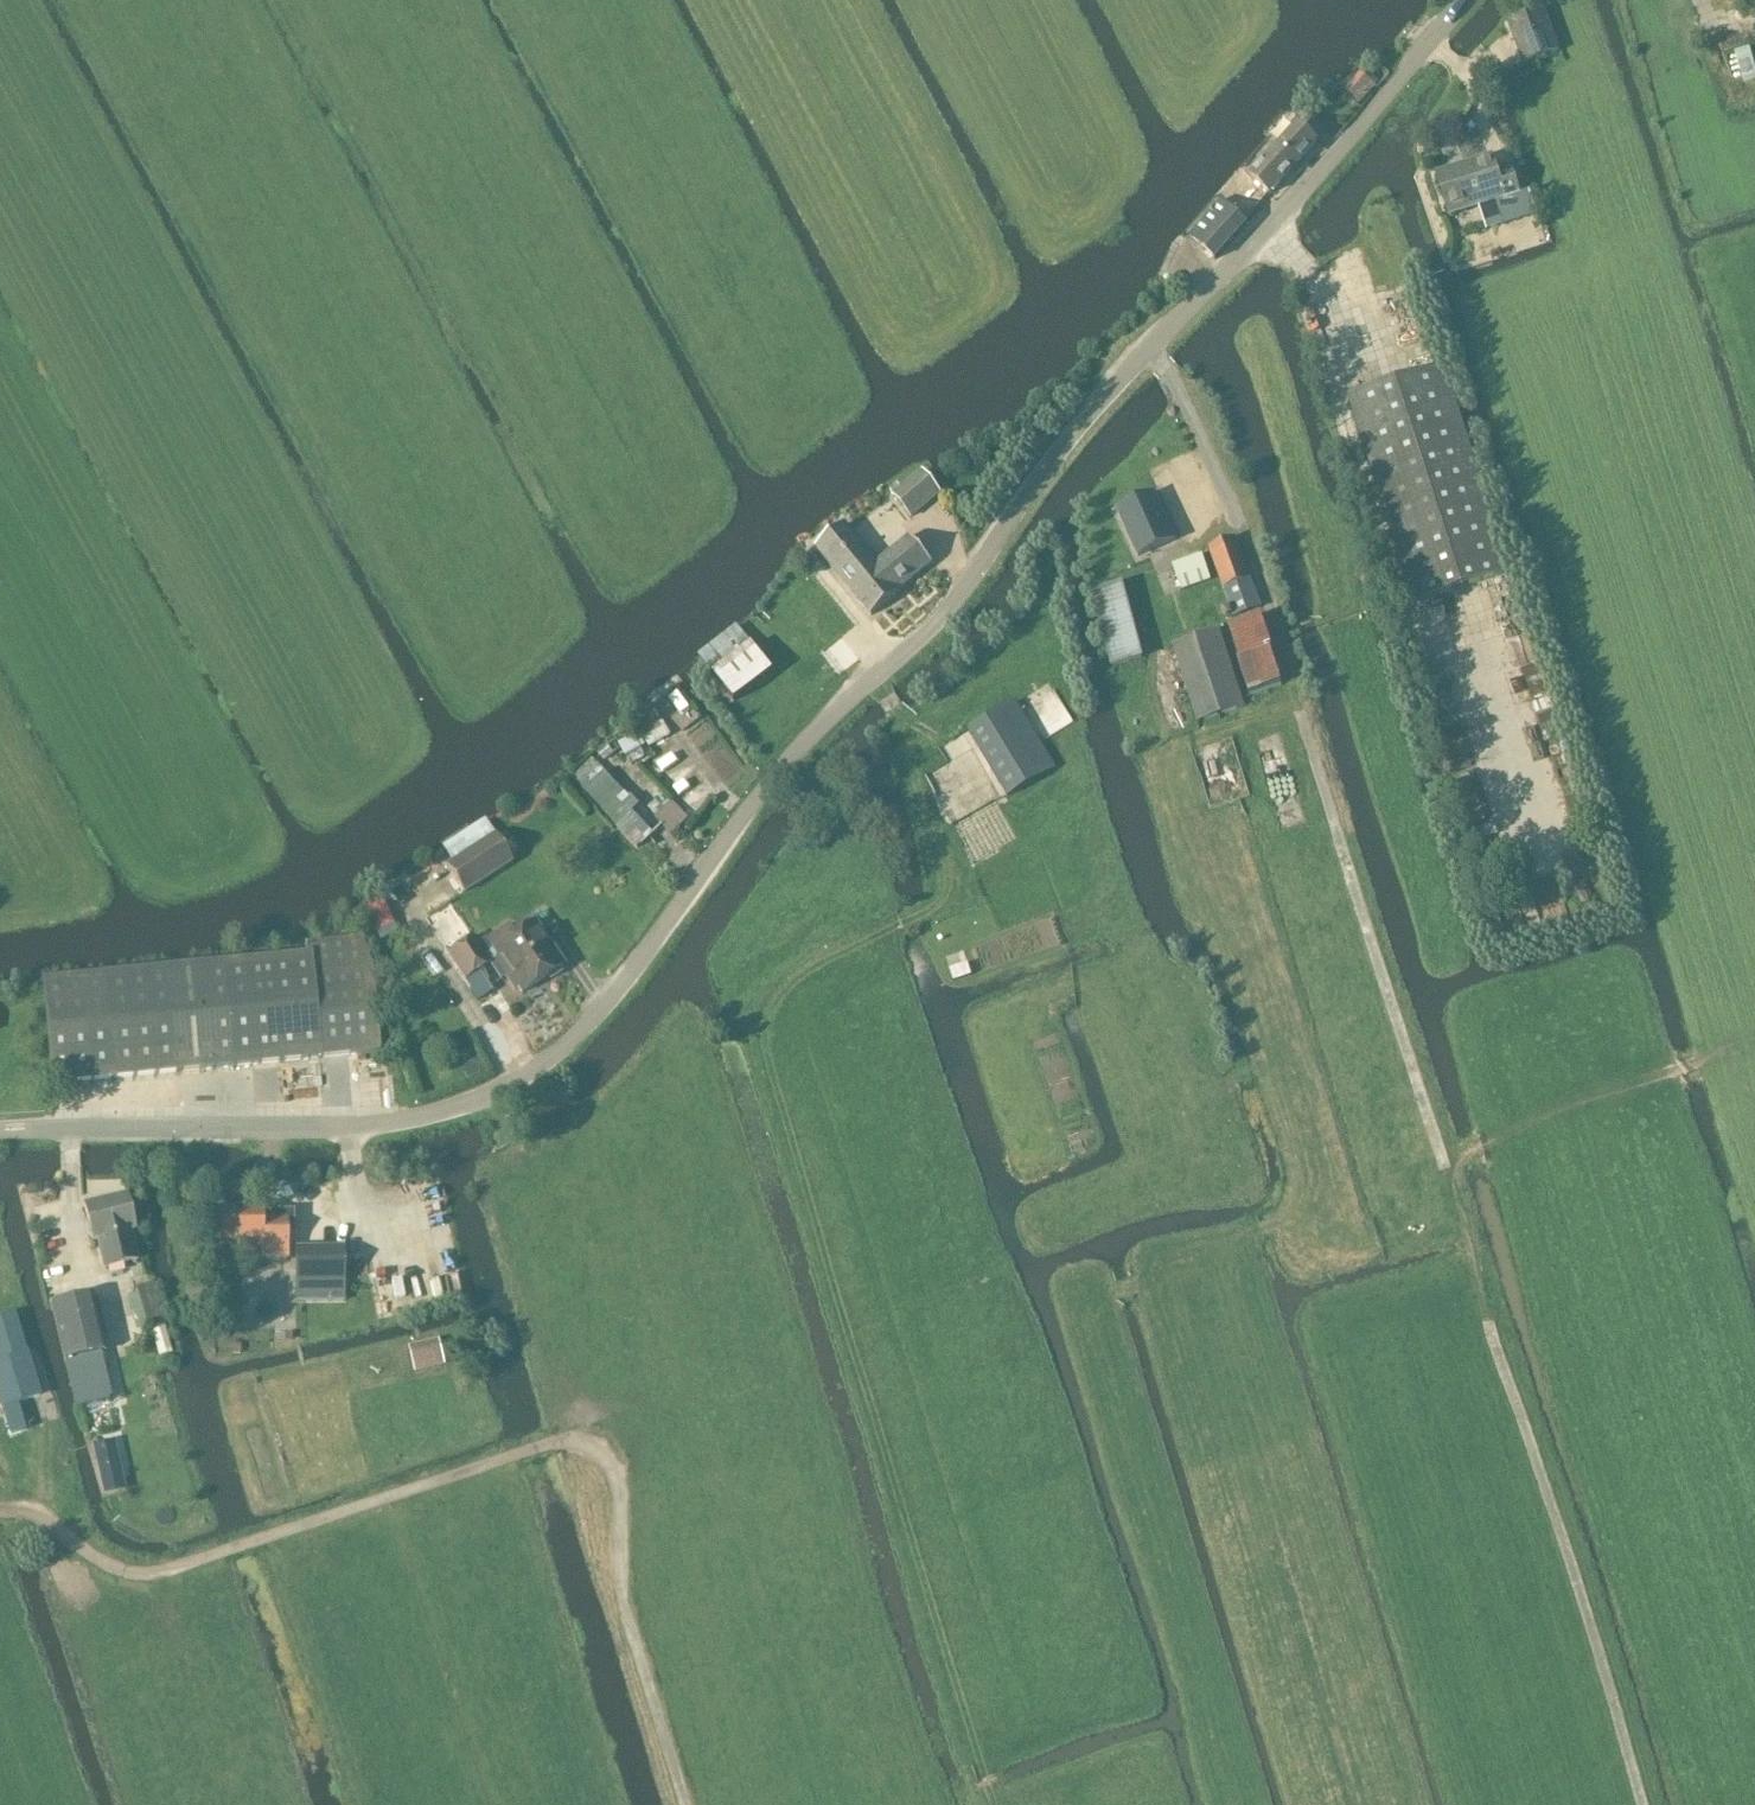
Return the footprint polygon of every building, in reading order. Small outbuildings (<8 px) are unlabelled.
[(1524,63),(1560,51),(1545,10),(1510,22),(1524,63)] [(1271,195),(1318,142),(1298,124),(1251,177),(1271,195)] [(1508,204),(1522,200),(1511,166),(1497,170),(1493,158),(1439,175),(1451,215),(1505,197),(1508,204)] [(1217,260),(1254,218),(1225,197),(1189,237),(1200,245),(1217,260)] [(1415,604),(1510,573),(1445,368),(1349,399),(1415,604)] [(912,518),(941,495),(923,472),(895,495),(912,518)] [(1119,509),(1139,556),(1177,539),(1156,493),(1119,509)] [(902,589),(933,563),(911,536),(878,563),(846,524),(817,548),(871,614),(902,589)] [(1235,617),(1261,607),(1251,579),(1237,539),(1210,549),(1224,588),(1235,617)] [(1211,581),(1202,556),(1173,566),(1182,591),(1211,581)] [(1147,654),(1138,626),(1124,579),(1092,589),(1116,664),(1147,654)] [(1249,696),(1283,685),(1271,650),(1273,650),(1262,617),(1229,628),(1240,662),(1238,663),(1249,696)] [(735,701),(773,672),(738,626),(700,655),(735,701)] [(1198,721),(1245,706),(1221,630),(1174,645),(1198,721)] [(1009,796),(1056,768),(1016,702),(969,730),(1009,796)] [(464,893),(512,862),(495,836),(447,867),(464,893)] [(396,924),(385,896),(369,903),(380,931),(396,924)] [(515,990),(519,988),(522,993),(548,976),(551,979),(562,972),(560,968),(563,966),(534,923),(530,926),(526,920),(516,927),(520,933),(486,956),(473,937),(449,954),(466,980),(499,958),(511,977),(508,980),(515,990)] [(104,975),(43,981),(44,990),(53,1083),(321,1057),(380,1051),(372,970),(362,937),(305,944),(306,954),(104,975)] [(126,1196),(84,1206),(93,1241),(97,1240),(104,1269),(137,1261),(131,1232),(135,1231),(126,1196)] [(262,1210),(213,1210),(213,1242),(213,1257),(248,1257),(248,1260),(287,1259),(287,1233),(295,1233),(295,1213),(262,1213),(262,1210)] [(297,1249),(297,1282),(344,1282),(344,1249),(297,1249)] [(153,1283),(137,1288),(139,1294),(148,1327),(149,1328),(151,1328),(163,1324),(165,1324),(153,1283)] [(50,1304),(59,1345),(63,1363),(64,1363),(108,1353),(95,1294),(50,1304)] [(7,1322),(0,1324),(0,1353),(3,1362),(0,1363),(0,1402),(10,1429),(32,1420),(23,1397),(34,1393),(7,1322)] [(163,1324),(151,1328),(160,1357),(172,1354),(163,1324)] [(439,1339),(407,1347),(414,1373),(445,1366),(439,1339)] [(112,1443),(93,1448),(104,1494),(122,1490),(112,1443)]
